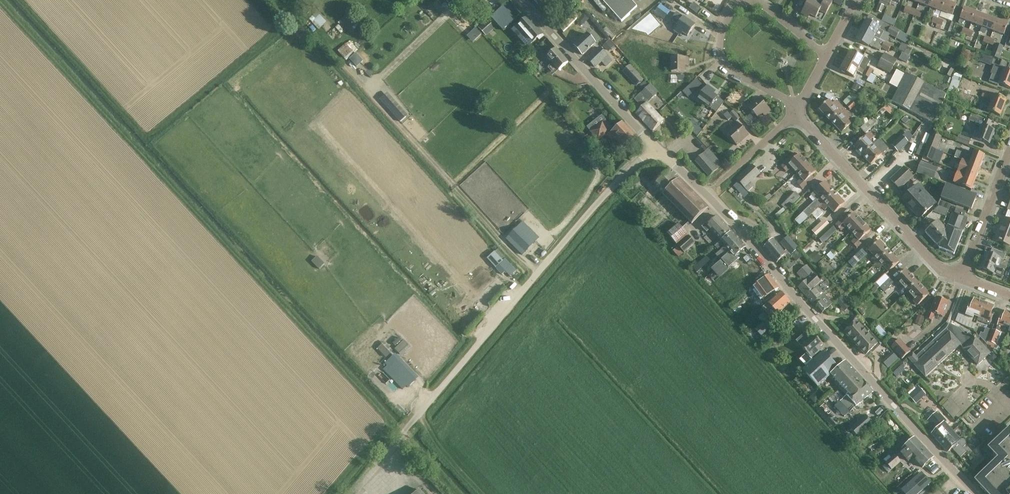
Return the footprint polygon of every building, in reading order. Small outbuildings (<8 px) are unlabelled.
[(622,22),(638,8),(630,0),(602,0),(622,22)] [(806,5),(801,14),(808,18),(810,15),(816,18),(820,11),(826,14),(833,2),(829,0),(825,0),(821,6),(816,2),(811,0),(809,0),(806,5)] [(906,7),(916,11),(919,4),(920,4),(921,0),(908,0),(906,7)] [(945,1),(942,0),(933,0),(930,8),(941,12),(945,1)] [(953,16),(953,15),(957,5),(945,1),(941,12),(953,16)] [(688,11),(679,5),(675,11),(684,17),(688,11)] [(916,11),(906,7),(904,12),(915,16),(917,12),(916,11)] [(960,19),(961,19),(959,24),(963,25),(965,21),(971,23),(975,12),(964,8),(960,19)] [(572,12),(563,20),(557,26),(563,33),(578,18),(572,12)] [(986,16),(975,12),(971,23),(972,24),(970,28),(975,29),(976,25),(982,27),(986,16)] [(346,16),(340,22),(346,29),(356,20),(349,13),(346,16)] [(982,27),(993,31),(997,20),(986,16),(982,27)] [(672,29),(676,23),(668,17),(663,23),(672,29)] [(695,26),(687,20),(683,17),(674,31),(681,36),(682,33),(688,37),(695,26)] [(491,18),(479,28),(486,37),(498,26),(491,18)] [(515,30),(513,32),(520,40),(527,49),(534,43),(535,42),(538,39),(540,41),(544,37),(528,18),(520,25),(520,26),(519,26),(515,30)] [(1008,25),(997,20),(993,31),(1004,36),(1008,25)] [(867,21),(861,31),(885,43),(889,34),(896,38),(897,37),(904,41),(907,35),(881,22),(879,27),(867,21)] [(885,43),(861,31),(856,40),(868,47),(869,45),(880,51),(881,48),(888,52),(891,46),(885,43)] [(583,56),(590,49),(595,44),(587,35),(574,46),(583,56)] [(346,44),(338,51),(346,60),(358,50),(350,42),(347,44),(346,44)] [(996,44),(991,56),(998,59),(1003,47),(996,44)] [(950,46),(947,55),(952,57),(955,48),(950,46)] [(568,62),(556,49),(547,56),(560,70),(568,62)] [(600,49),(595,53),(588,60),(595,68),(602,62),(606,67),(612,62),(600,49)] [(851,50),(846,61),(871,74),(873,71),(873,70),(867,67),(871,61),(851,50)] [(508,55),(515,64),(523,57),(520,53),(515,57),(511,52),(508,55)] [(882,61),(894,67),(897,61),(885,54),(882,61)] [(624,58),(618,63),(622,67),(627,62),(624,58)] [(688,58),(678,58),(672,58),(672,72),(685,72),(685,66),(688,66),(688,58)] [(877,77),(871,74),(846,61),(840,71),(854,78),(857,72),(869,78),(867,82),(873,85),(877,77)] [(894,67),(882,61),(878,67),(890,74),(894,67)] [(627,64),(622,68),(626,73),(631,68),(627,64)] [(1002,85),(1009,88),(1009,64),(1008,69),(999,66),(999,67),(995,65),(991,74),(992,75),(989,82),(998,86),(999,84),(1002,85)] [(954,71),(949,68),(945,75),(951,78),(954,71)] [(934,125),(947,95),(906,74),(904,78),(899,89),(892,102),(934,125)] [(893,86),(899,89),(904,78),(899,75),(893,86)] [(855,83),(852,90),(857,92),(861,86),(855,83)] [(637,98),(635,100),(642,108),(647,104),(648,103),(658,93),(651,85),(650,85),(644,91),(640,94),(637,98)] [(691,85),(680,96),(685,101),(696,90),(691,85)] [(708,86),(702,94),(698,99),(709,107),(713,103),(720,108),(724,103),(717,98),(717,97),(712,94),(714,91),(708,86)] [(982,97),(987,99),(991,101),(987,111),(1000,116),(1007,100),(984,91),(982,97)] [(408,116),(391,96),(388,93),(380,100),(401,123),(408,116)] [(847,107),(852,102),(858,97),(859,96),(852,94),(843,102),(847,107)] [(875,97),(872,103),(879,107),(882,101),(875,97)] [(749,108),(758,118),(762,114),(765,116),(771,111),(760,98),(749,108)] [(844,109),(843,108),(836,101),(833,104),(829,100),(819,109),(831,122),(844,109)] [(851,111),(856,106),(852,102),(847,107),(851,111)] [(642,108),(636,114),(652,132),(659,126),(660,125),(663,122),(647,104),(642,108)] [(944,104),(941,112),(950,115),(953,107),(944,104)] [(851,117),(844,109),(831,122),(842,134),(851,125),(848,121),(851,117)] [(897,110),(892,115),(893,116),(897,121),(902,116),(897,110)] [(740,118),(734,111),(730,114),(728,112),(724,116),(729,121),(732,118),(736,122),(740,118)] [(973,137),(989,144),(995,131),(989,129),(991,122),(971,114),(969,121),(976,124),(975,125),(980,127),(979,130),(976,129),(974,129),(971,131),(970,133),(971,136),(973,137)] [(750,115),(746,118),(751,124),(755,120),(750,115)] [(690,129),(696,124),(692,120),(687,125),(690,129)] [(874,120),(872,121),(871,120),(861,129),(866,134),(876,125),(875,125),(877,123),(874,120)] [(598,142),(611,132),(610,131),(613,129),(606,121),(603,122),(590,132),(598,142)] [(622,123),(616,130),(609,136),(613,141),(618,136),(627,146),(636,138),(622,123)] [(726,133),(737,146),(749,135),(738,123),(726,133)] [(895,128),(889,133),(893,137),(898,132),(895,128)] [(581,130),(578,133),(583,139),(586,137),(581,130)] [(870,132),(861,140),(854,147),(863,156),(874,146),(870,141),(874,137),(870,132)] [(927,147),(937,151),(942,137),(932,134),(927,147)] [(903,136),(892,146),(897,152),(908,142),(903,136)] [(959,136),(957,142),(969,146),(971,140),(959,136)] [(874,146),(863,156),(871,165),(887,150),(883,145),(878,150),(874,146)] [(937,151),(927,147),(923,158),(932,162),(937,151)] [(709,150),(703,155),(696,161),(709,176),(722,165),(709,150)] [(962,161),(980,168),(985,156),(973,152),(972,157),(957,151),(955,157),(962,160),(962,161)] [(797,174),(808,163),(799,155),(795,158),(793,156),(782,167),(787,173),(792,168),(797,174)] [(962,161),(958,172),(976,179),(980,168),(962,161)] [(919,167),(917,173),(922,175),(926,177),(928,178),(932,167),(930,166),(921,162),(919,167)] [(808,163),(797,174),(802,179),(797,184),(803,189),(814,178),(812,176),(816,172),(808,163)] [(737,179),(744,186),(758,173),(752,165),(737,179)] [(900,189),(913,177),(904,167),(891,180),(900,189)] [(947,176),(954,178),(957,172),(950,169),(947,176)] [(655,186),(692,224),(708,208),(671,170),(655,186)] [(953,183),(962,187),(972,190),(976,179),(958,172),(953,183)] [(825,182),(818,189),(815,192),(811,196),(816,201),(799,217),(804,222),(812,215),(819,209),(821,206),(835,193),(825,182)] [(787,184),(776,195),(779,198),(790,188),(787,184)] [(971,210),(976,198),(976,197),(946,185),(941,198),(971,210)] [(917,186),(910,193),(903,200),(920,218),(935,204),(917,186)] [(784,208),(775,215),(778,218),(801,197),(796,192),(782,205),(784,208)] [(845,204),(835,193),(821,206),(826,210),(829,208),(834,213),(845,204)] [(939,207),(934,210),(937,214),(945,217),(948,210),(939,207)] [(819,209),(812,215),(817,220),(824,214),(819,209)] [(939,248),(939,249),(954,255),(968,219),(968,218),(964,217),(958,215),(953,213),(946,230),(940,248),(939,248)] [(852,232),(862,222),(854,214),(850,217),(848,215),(836,225),(841,231),(846,226),(852,232)] [(720,240),(723,237),(731,230),(717,216),(708,226),(706,224),(702,227),(707,232),(710,230),(720,240)] [(1003,219),(995,240),(1009,246),(1009,221),(1003,219)] [(930,228),(925,232),(940,248),(946,230),(938,220),(930,228)] [(862,222),(852,232),(857,238),(852,242),(857,248),(869,237),(866,235),(870,231),(862,222)] [(539,238),(532,231),(524,224),(507,241),(522,255),(539,238)] [(678,245),(688,236),(678,224),(667,233),(678,245)] [(831,225),(817,237),(823,244),(837,231),(831,225)] [(732,232),(725,239),(715,247),(718,250),(724,245),(726,247),(716,256),(721,261),(721,260),(735,248),(733,246),(739,240),(732,232)] [(689,237),(678,247),(684,253),(695,243),(689,237)] [(789,253),(786,256),(788,258),(799,249),(788,237),(780,243),(789,253)] [(721,261),(711,270),(720,279),(730,270),(729,268),(734,264),(739,259),(737,256),(746,247),(739,240),(733,246),(735,248),(721,260),(721,261)] [(774,240),(772,242),(764,249),(777,263),(786,255),(774,240)] [(879,241),(869,251),(875,257),(871,260),(872,261),(866,266),(869,270),(889,252),(879,241)] [(846,247),(841,242),(831,252),(833,255),(838,251),(840,253),(846,247)] [(677,247),(674,250),(680,257),(683,254),(677,247)] [(986,253),(980,269),(995,275),(995,274),(1002,277),(1006,268),(1006,267),(1002,266),(1004,260),(1006,254),(1004,253),(998,251),(993,249),(990,255),(986,253)] [(498,250),(494,253),(501,261),(505,257),(498,250)] [(798,250),(791,256),(796,262),(803,256),(798,250)] [(863,250),(848,263),(853,269),(868,255),(863,250)] [(815,251),(808,257),(816,265),(822,259),(815,251)] [(889,252),(869,270),(874,275),(883,266),(889,272),(899,263),(889,252)] [(711,261),(706,256),(693,269),(701,278),(707,273),(706,268),(704,267),(711,261)] [(319,270),(325,265),(317,257),(312,263),(319,270)] [(516,271),(505,259),(496,268),(502,275),(506,272),(510,277),(516,271)] [(799,288),(806,296),(821,283),(820,281),(807,266),(800,272),(808,281),(799,288)] [(906,270),(899,277),(895,280),(899,285),(900,283),(908,292),(918,283),(906,270)] [(890,279),(886,274),(876,284),(880,288),(890,279)] [(769,275),(761,281),(753,287),(765,303),(773,297),(771,294),(779,288),(769,275)] [(824,295),(832,288),(827,282),(828,281),(826,279),(821,283),(806,296),(813,304),(819,299),(822,302),(816,307),(822,314),(832,305),(824,295)] [(890,279),(880,288),(884,292),(894,283),(890,279)] [(929,295),(918,283),(908,292),(915,299),(913,301),(918,306),(929,295)] [(779,314),(783,310),(790,303),(780,293),(769,303),(779,314)] [(738,298),(729,306),(734,311),(743,303),(738,298)] [(842,298),(837,303),(844,312),(850,307),(842,298)] [(949,302),(936,298),(931,313),(929,312),(927,319),(932,321),(934,314),(943,318),(949,302)] [(956,321),(966,327),(974,330),(976,324),(964,320),(965,316),(973,319),(974,315),(979,317),(984,303),(974,300),(972,307),(969,306),(966,315),(959,313),(956,321)] [(989,325),(990,324),(993,315),(991,314),(994,307),(984,303),(979,317),(983,318),(981,322),(989,325)] [(911,309),(902,317),(906,322),(915,313),(911,309)] [(988,342),(996,345),(1001,333),(1000,333),(1002,330),(1004,330),(1005,327),(1009,328),(1009,326),(1009,313),(1006,312),(1003,319),(1001,318),(995,332),(992,330),(988,342)] [(918,316),(915,324),(922,326),(925,318),(918,316)] [(795,323),(792,326),(794,328),(801,335),(804,332),(806,330),(799,323),(797,321),(795,323)] [(765,322),(755,331),(761,336),(770,328),(765,322)] [(857,323),(852,327),(846,333),(856,344),(867,334),(857,323)] [(978,366),(985,360),(990,355),(990,354),(984,346),(974,337),(973,338),(969,333),(966,335),(959,327),(958,328),(949,324),(947,328),(916,357),(913,354),(909,358),(915,365),(915,366),(926,377),(960,345),(964,349),(963,349),(978,366)] [(977,325),(974,331),(982,334),(984,328),(977,325)] [(883,330),(878,334),(882,339),(887,335),(883,330)] [(867,334),(856,344),(866,355),(877,345),(867,334)] [(815,336),(807,342),(802,347),(812,358),(821,351),(823,349),(821,347),(823,345),(815,336)] [(404,340),(395,349),(402,357),(411,348),(410,347),(404,340)] [(899,340),(891,347),(902,359),(910,352),(899,340)] [(393,351),(385,342),(378,350),(386,358),(393,351)] [(823,353),(803,371),(818,387),(830,376),(847,395),(850,393),(849,391),(851,390),(850,389),(862,378),(846,362),(838,369),(823,353)] [(892,353),(882,361),(883,363),(888,368),(889,367),(898,359),(892,353)] [(993,354),(989,358),(993,362),(997,358),(993,354)] [(416,380),(393,356),(385,364),(387,366),(384,369),(393,379),(400,387),(403,390),(407,386),(408,388),(416,380)] [(898,364),(891,370),(898,377),(905,371),(903,369),(898,364)] [(849,391),(850,393),(847,395),(857,406),(873,391),(862,378),(850,389),(851,390),(849,391)] [(910,395),(917,403),(925,395),(924,394),(926,392),(922,387),(920,389),(919,388),(910,395)] [(817,391),(810,398),(815,404),(823,397),(817,391)] [(845,398),(838,391),(831,398),(838,405),(841,402),(849,411),(854,406),(846,397),(845,398)] [(937,430),(932,435),(940,444),(953,432),(953,431),(945,423),(947,422),(938,412),(928,421),(937,430)] [(858,438),(874,424),(866,415),(850,429),(858,438)] [(882,418),(878,422),(883,428),(888,424),(882,418)] [(988,449),(1000,462),(995,466),(993,463),(974,481),(975,482),(978,479),(982,483),(979,486),(985,491),(986,492),(985,492),(986,493),(989,491),(992,493),(1009,493),(1009,431),(1009,430),(1009,428),(988,449)] [(952,448),(954,450),(954,451),(958,455),(964,449),(964,448),(965,447),(966,446),(967,444),(966,442),(965,441),(963,440),(962,439),(960,440),(953,432),(940,444),(948,452),(952,448)] [(915,438),(907,445),(900,452),(909,462),(913,458),(924,448),(915,438)] [(924,448),(913,458),(922,468),(934,457),(924,448)] [(892,470),(901,462),(895,455),(891,458),(886,463),(892,470)] [(977,474),(986,467),(982,462),(979,465),(976,461),(970,467),(977,474)] [(886,464),(883,467),(888,473),(891,470),(886,464)] [(907,486),(914,493),(919,493),(931,483),(921,472),(914,479),(907,486)]
